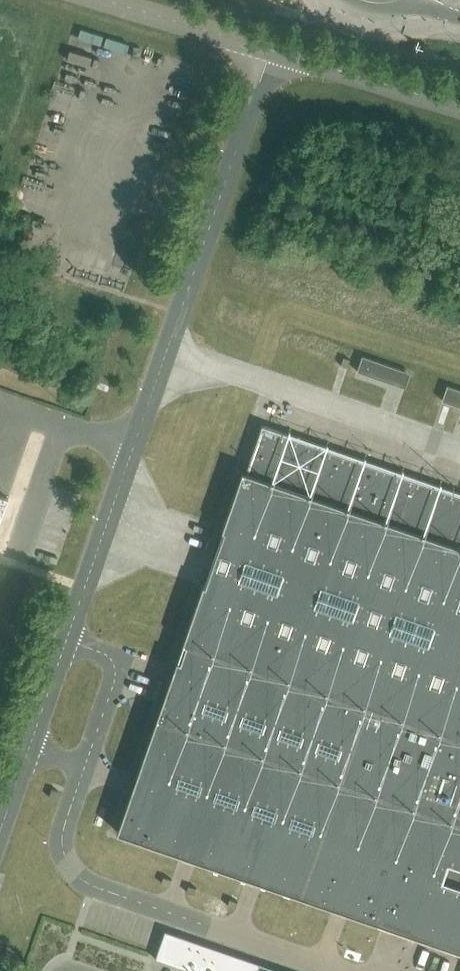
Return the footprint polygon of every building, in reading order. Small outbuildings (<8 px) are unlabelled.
[(357,370),(396,384),(401,369),(362,355),(357,370)] [(442,400),(454,404),(459,406),(459,389),(447,385),(442,400)] [(262,423),(246,471),(243,470),(222,529),(225,530),(206,585),(203,584),(183,643),(186,644),(180,660),(177,659),(117,832),(137,838),(138,836),(365,913),(364,917),(458,950),(459,947),(459,491),(262,423)] [(8,498),(0,495),(0,522),(8,498)] [(193,970),(283,970),(164,930),(155,958),(193,970)]
